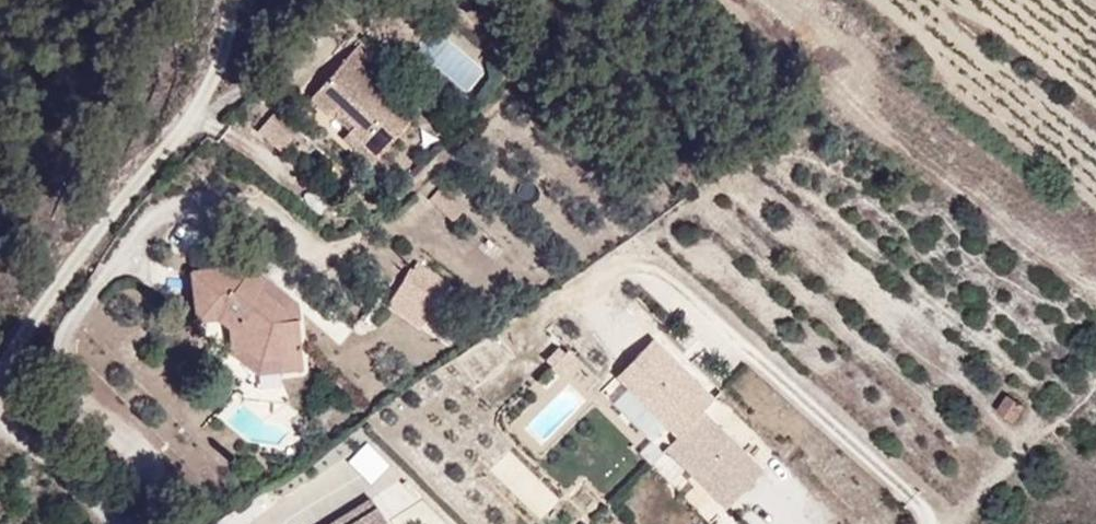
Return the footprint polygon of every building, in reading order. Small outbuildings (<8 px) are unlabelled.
[(385,84),(400,67),(363,33),(315,88),(331,102),(358,119),(352,128),(379,149),(413,109),(385,84)] [(358,119),(331,102),(323,118),(370,160),(379,149),(352,128),(358,119)] [(292,133),(265,110),(255,123),(282,147),(292,133)] [(470,202),(447,178),(433,192),(456,216),(470,202)] [(447,322),(476,276),(441,254),(437,262),(433,259),(421,282),(420,284),(412,299),(447,322)] [(314,352),(282,283),(261,269),(253,279),(227,262),(192,271),(202,321),(229,316),(247,330),(242,356),(268,375),(314,352)] [(420,284),(421,282),(411,275),(393,303),(404,311),(412,299),(420,284)] [(622,388),(674,440),(698,415),(710,403),(649,343),(635,358),(643,366),(622,388)] [(635,358),(613,380),(622,388),(643,366),(635,358)] [(994,414),(1014,425),(1024,405),(1004,395),(994,414)] [(698,415),(674,440),(662,452),(715,503),(736,482),(744,490),(759,475),(698,415)] [(736,482),(715,503),(723,512),(744,490),(736,482)] [(373,499),(328,523),(388,523),(373,499)]
